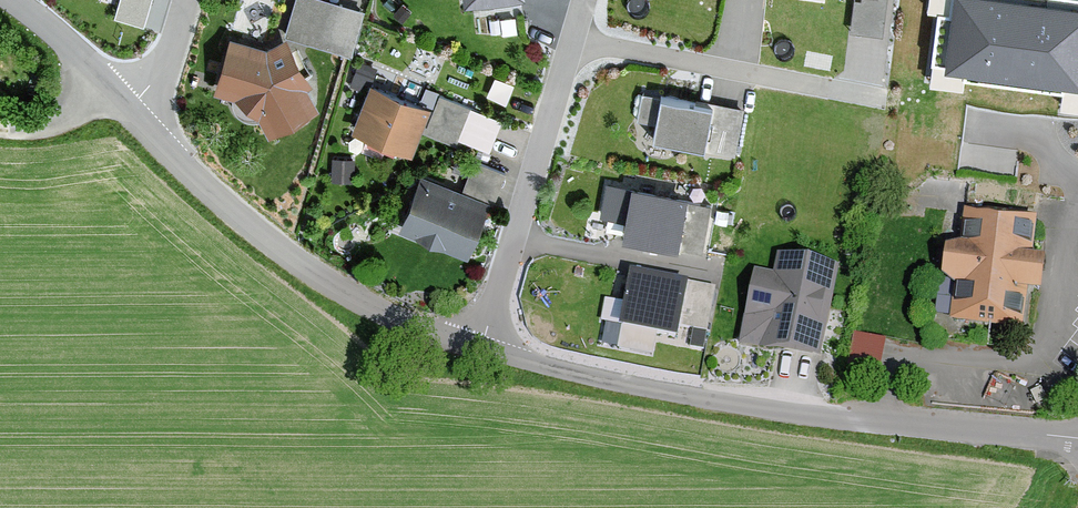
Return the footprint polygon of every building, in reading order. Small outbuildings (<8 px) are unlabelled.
[(115,14),(143,22),(149,0),(119,0),(115,14)] [(315,0),(299,0),(287,38),(330,51),(343,8),(315,0)] [(528,0),(469,0),(470,10),(528,1),(528,0)] [(943,62),(1077,81),(1077,0),(952,0),(943,62)] [(235,113),(244,120),(258,119),(267,137),(315,111),(301,87),(308,83),(285,40),(265,50),(229,40),(213,95),(232,101),(235,113)] [(412,156),(429,109),(371,88),(377,74),(359,68),(351,91),(366,97),(353,134),(412,156)] [(735,156),(742,111),(661,98),(654,143),(735,156)] [(500,124),(439,101),(427,133),(488,156),(500,124)] [(398,232),(467,260),(501,178),(473,167),(461,196),(420,179),(398,232)] [(687,202),(631,189),(619,238),(701,257),(712,212),(686,206),(687,202)] [(1031,261),(1037,222),(966,212),(961,249),(948,247),(942,287),(958,290),(953,323),(1021,333),(1026,294),(1039,296),(1044,262),(1031,261)] [(753,272),(736,347),(813,365),(835,269),(781,256),(776,277),(753,272)] [(705,337),(714,292),(630,276),(619,332),(676,343),(678,332),(705,337)]
